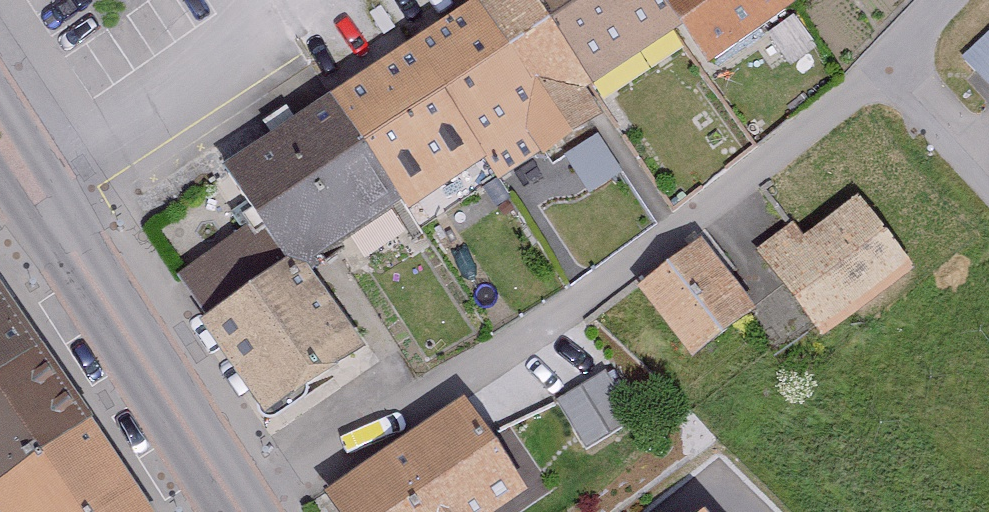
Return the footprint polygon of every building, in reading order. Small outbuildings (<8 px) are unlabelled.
[(546,0),(491,0),(422,45),(497,159),(505,170),(544,144),(552,155),(608,118),(593,94),(603,87),(593,72),(546,0)] [(701,0),(546,0),(593,72),(683,12),(702,1),(701,0)] [(702,1),(683,12),(718,65),(817,0),(701,0),(702,1)] [(969,60),(988,83),(988,42),(969,60)] [(497,159),(422,45),(340,98),(408,201),(415,212),(497,159)] [(408,201),(340,98),(238,165),(306,268),(408,201)] [(804,241),(791,224),(757,251),(829,342),(920,270),(861,196),(804,241)] [(179,285),(272,419),(361,358),(268,224),(179,285)] [(758,313),(704,245),(643,294),(697,362),(758,313)] [(51,354),(6,285),(0,289),(0,386),(51,354)] [(99,429),(51,354),(0,386),(0,493),(99,429)] [(642,420),(611,372),(561,404),(593,452),(642,420)] [(473,405),(336,498),(346,511),(523,511),(539,501),(473,405)] [(0,493),(0,508),(2,511),(154,511),(99,429),(0,493)]
